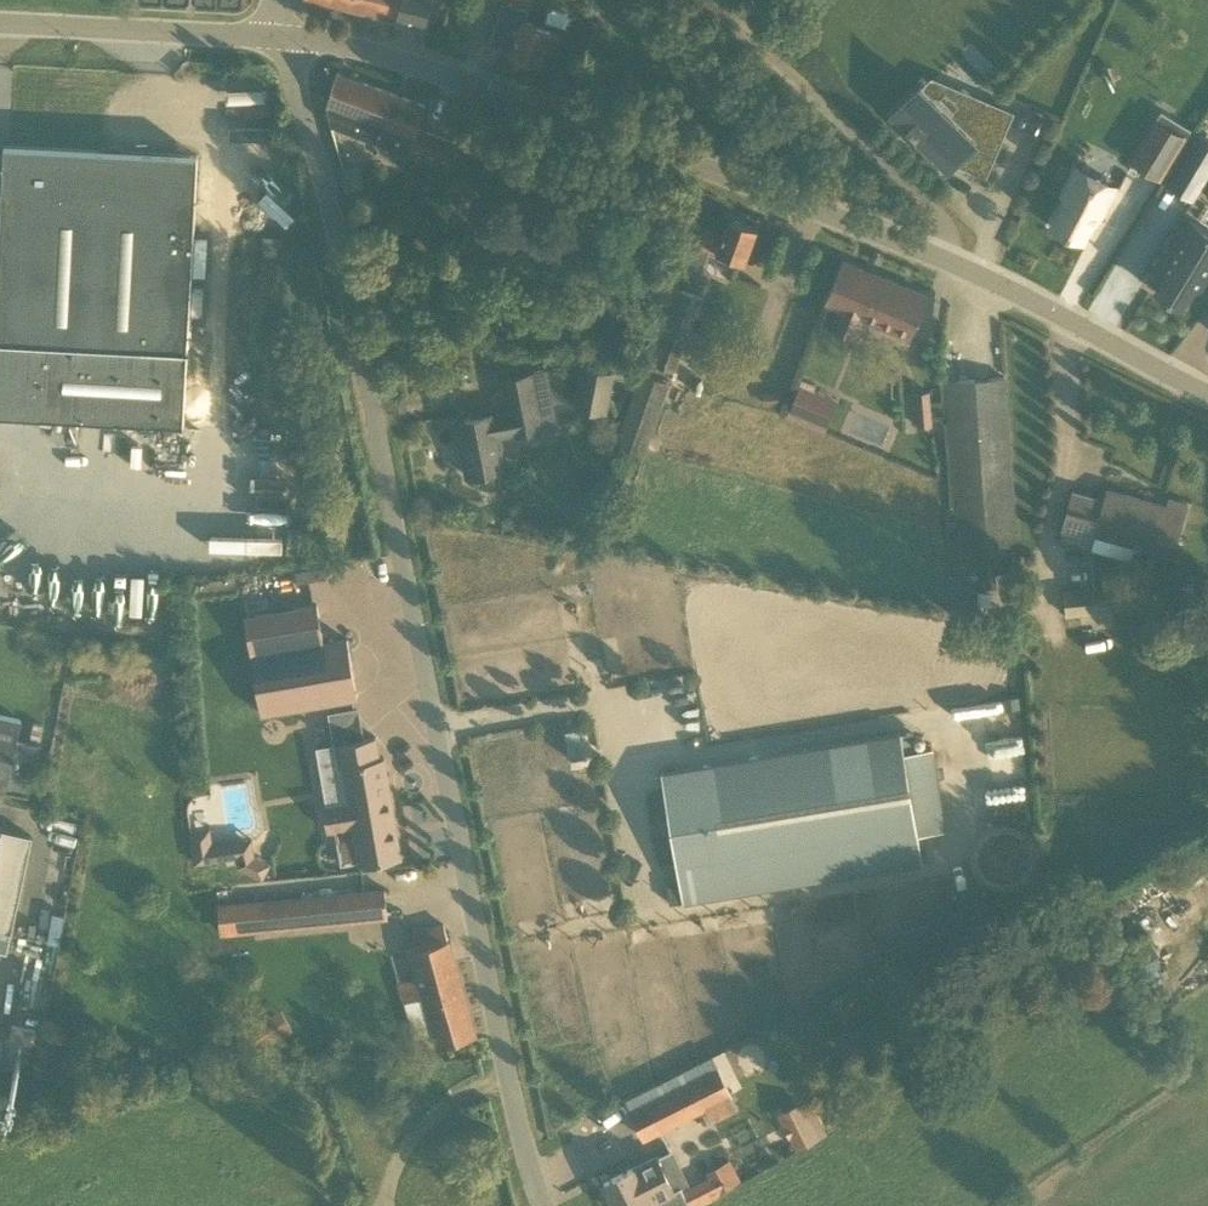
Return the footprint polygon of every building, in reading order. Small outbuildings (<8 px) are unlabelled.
[(353,0),(317,0),(350,9),(353,0)] [(350,9),(425,28),(432,0),(353,0),(350,9)] [(544,26),(526,20),(529,9),(502,1),(489,43),(512,50),(511,54),(539,62),(544,47),(559,51),(569,17),(567,12),(554,8),(549,10),(544,26)] [(450,164),(458,143),(418,128),(426,105),(337,72),(327,106),(331,126),(408,155),(410,149),(450,164)] [(954,117),(921,85),(893,114),(949,168),(954,163),(986,179),(1016,115),(989,102),(986,108),(973,101),(954,117)] [(1157,120),(1147,136),(1132,161),(1161,179),(1186,138),(1157,120)] [(1184,160),(1207,175),(1207,137),(1201,133),(1184,160)] [(198,155),(102,150),(13,145),(5,145),(2,195),(0,194),(0,414),(184,424),(198,155)] [(341,169),(345,189),(365,185),(361,165),(341,169)] [(1076,166),(1071,176),(1061,195),(1065,197),(1051,225),(1083,242),(1098,214),(1102,216),(1117,186),(1076,166)] [(743,261),(757,227),(729,217),(724,232),(703,224),(695,244),(686,240),(676,265),(699,273),(709,247),(743,261)] [(1194,288),(1199,291),(1207,276),(1207,231),(1192,221),(1163,269),(1168,272),(1156,291),(1182,307),(1194,288)] [(909,336),(928,296),(843,260),(828,304),(839,308),(831,329),(856,339),(865,319),(909,336)] [(674,372),(701,295),(671,285),(644,362),(674,372)] [(608,412),(616,371),(582,364),(574,406),(608,412)] [(645,453),(669,382),(641,372),(617,443),(645,453)] [(786,415),(802,421),(815,389),(818,383),(803,376),(800,382),(786,415)] [(962,574),(1018,570),(1005,376),(947,381),(962,574)] [(513,437),(541,431),(533,387),(506,392),(510,414),(498,416),(498,413),(457,421),(468,476),(509,468),(503,437),(513,435),(513,437)] [(914,390),(919,424),(934,423),(930,389),(914,390)] [(269,457),(270,429),(261,429),(259,457),(269,457)] [(1183,542),(1178,540),(1188,505),(1169,500),(1166,508),(1150,504),(1151,501),(1126,494),(1126,496),(1107,491),(1104,502),(1072,493),(1059,540),(1091,549),(1094,538),(1095,534),(1178,557),(1183,542)] [(1067,613),(1082,612),(1080,587),(1065,588),(1067,613)] [(262,713),(352,698),(358,697),(348,639),(252,656),(262,713)] [(41,747),(15,741),(19,718),(0,714),(0,787),(32,794),(41,747)] [(380,757),(376,736),(359,739),(358,729),(335,733),(336,742),(317,745),(321,771),(341,768),(347,801),(323,806),(328,832),(336,831),(342,864),(359,861),(359,863),(402,858),(385,757),(380,757)] [(923,863),(918,834),(905,753),(901,729),(662,771),(685,902),(923,863)] [(257,854),(254,853),(252,835),(229,838),(232,856),(237,856),(238,866),(241,867),(248,860),(257,854)] [(28,859),(0,853),(0,929),(13,932),(28,859)] [(265,931),(387,917),(384,889),(261,902),(265,931)] [(1125,971),(1159,952),(1141,919),(1128,926),(1135,939),(1114,950),(1125,971)] [(406,934),(416,970),(418,977),(398,982),(404,1003),(405,1002),(423,997),(427,1014),(436,1045),(477,1034),(451,940),(449,940),(444,923),(406,934)] [(34,1043),(36,1029),(12,1025),(9,1039),(34,1043)] [(50,1028),(48,1042),(65,1045),(68,1031),(50,1028)] [(643,1138),(732,1094),(719,1069),(630,1113),(643,1138)] [(796,1149),(820,1137),(803,1101),(779,1113),(796,1149)] [(658,1156),(631,1169),(605,1182),(617,1205),(690,1205),(691,1205),(682,1186),(674,1190),(658,1156)] [(708,1172),(720,1193),(744,1179),(732,1159),(708,1172)]
